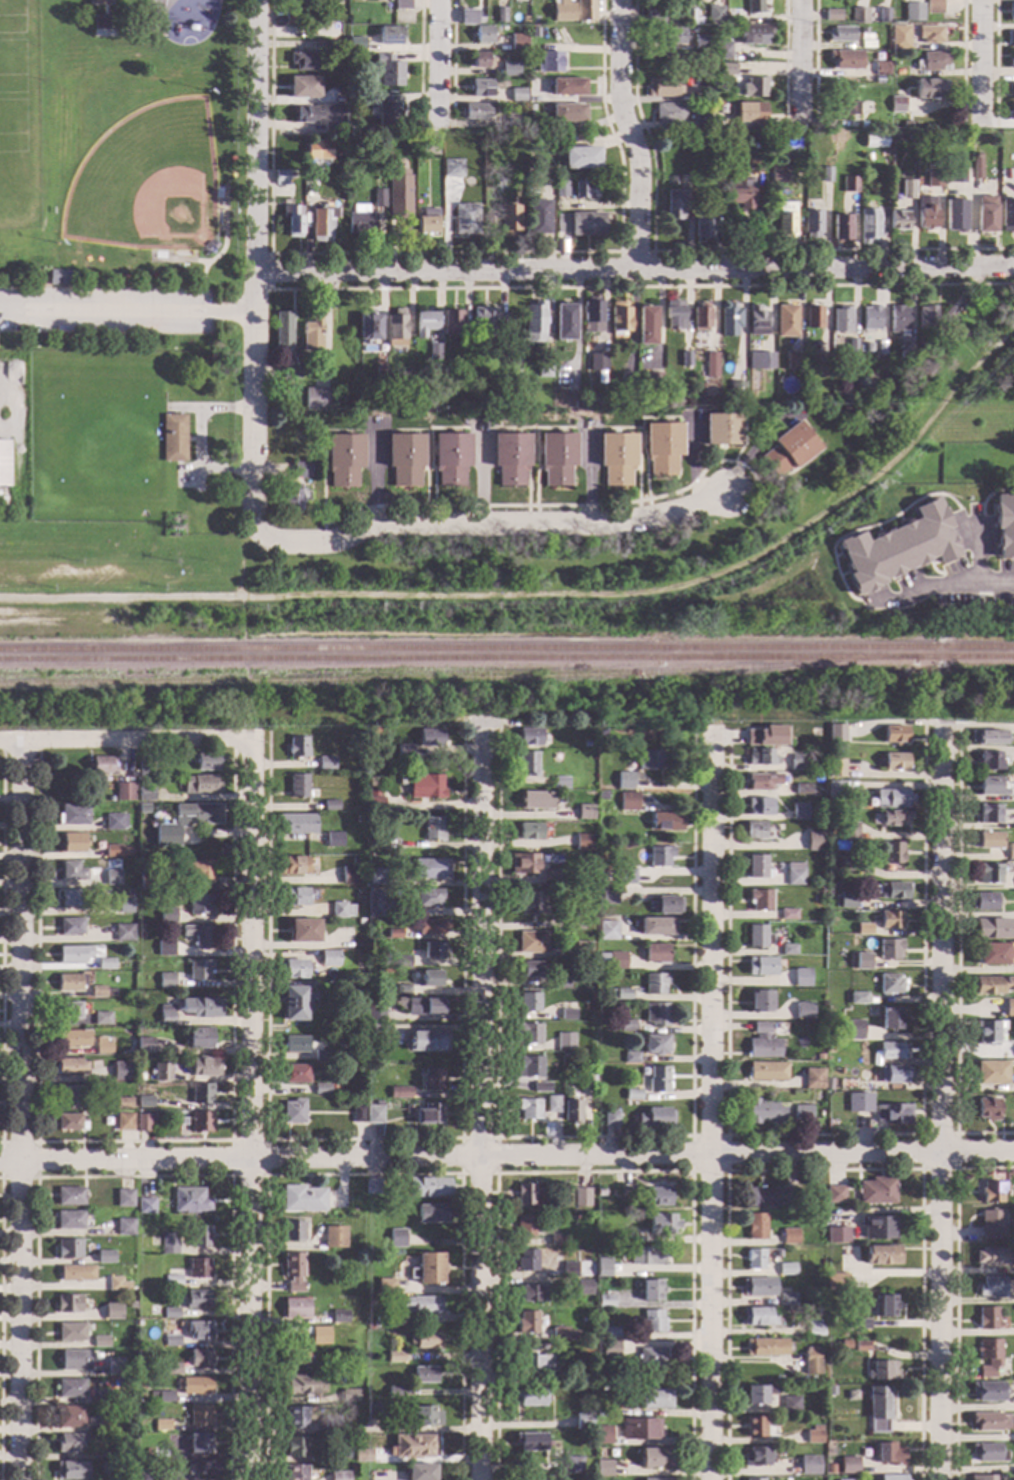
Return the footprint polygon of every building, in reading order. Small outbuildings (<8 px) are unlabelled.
[(393,10),(393,0),(409,0),(410,10),(393,10)] [(550,22),(549,0),(566,0),(566,3),(572,3),(572,22),(550,22)] [(575,21),(575,0),(593,0),(593,21),(575,21)] [(745,13),(745,0),(760,0),(760,13),(745,13)] [(926,13),(926,0),(941,0),(941,13),(926,13)] [(922,22),(903,21),(904,3),(922,3),(922,22)] [(720,23),(706,23),(706,6),(720,6),(720,23)] [(503,24),(493,23),(494,8),(504,8),(503,24)] [(866,24),(849,24),(849,8),(867,8),(866,24)] [(298,25),(284,25),(284,9),(298,9),(298,25)] [(475,25),(458,25),(458,9),(475,9),(475,25)] [(693,24),(683,24),(683,9),(685,9),(693,9),(693,24)] [(888,23),(877,23),(877,9),(879,9),(888,9),(888,23)] [(839,21),(823,21),(823,10),(839,10),(839,21)] [(660,25),(645,24),(645,15),(660,15),(660,25)] [(106,29),(93,29),(93,16),(106,16),(106,29)] [(765,45),(735,45),(736,25),(765,25),(765,45)] [(908,49),(890,49),(890,26),(907,26),(908,49)] [(941,28),(943,28),(943,35),(941,35),(941,44),(921,44),(921,42),(917,42),(917,26),(941,26),(941,28)] [(402,45),(378,45),(378,27),(401,27),(402,45)] [(490,34),(495,34),(495,45),(490,45),(490,43),(474,43),(475,27),(490,27),(490,34)] [(853,42),(827,43),(827,27),(852,27),(853,42)] [(681,44),(655,44),(655,42),(651,42),(651,36),(655,36),(655,28),(681,28),(681,44)] [(525,50),(509,50),(509,35),(525,35),(525,50)] [(706,50),(692,50),(692,35),(706,35),(706,50)] [(888,51),(873,51),(873,37),(888,37),(888,51)] [(363,50),(347,50),(347,38),(363,38),(363,50)] [(729,59),(713,59),(714,42),(730,42),(729,59)] [(859,70),(832,70),(832,60),(827,60),(827,51),(859,51),(859,70)] [(487,59),(491,59),(491,67),(472,67),(472,53),(485,52),(487,59)] [(318,70),(294,71),(294,64),(289,64),(289,53),(318,53),(318,70)] [(560,53),(560,72),(535,73),(535,65),(539,65),(538,53),(560,53)] [(946,65),(939,65),(939,71),(914,71),(914,61),(921,60),(921,53),(946,53),(946,65)] [(391,62),(401,62),(401,86),(378,86),(379,64),(373,64),(373,54),(391,54),(391,62)] [(888,76),(873,76),(873,62),(888,62),(888,76)] [(517,76),(501,76),(501,63),(517,63),(517,76)] [(734,64),(734,76),(718,76),(719,63),(734,64)] [(705,93),(690,93),(690,76),(704,76),(705,93)] [(318,98),(289,98),(288,77),(318,77),(318,98)] [(764,83),(767,83),(767,86),(763,86),(763,97),(740,97),(740,84),(745,84),(745,78),(764,78),(764,83)] [(490,98),(470,97),(470,91),(467,91),(467,87),(470,87),(470,80),(490,79),(490,98)] [(582,95),(550,95),(550,79),(583,79),(582,95)] [(675,85),(680,85),(680,94),(675,94),(675,97),(646,97),(646,79),(675,79),(675,85)] [(940,81),(945,81),(945,97),(940,97),(940,99),(936,99),(936,101),(928,101),(928,99),(914,99),(914,79),(940,79),(940,81)] [(524,100),(510,100),(510,89),(524,89),(524,100)] [(387,103),(398,103),(398,112),(402,112),(402,117),(400,117),(400,125),(377,125),(377,103),(369,103),(369,95),(387,95),(387,103)] [(904,112),(889,113),(889,97),(903,97),(904,112)] [(856,116),(826,115),(826,101),(856,102),(856,116)] [(763,124),(734,123),(735,103),(763,103),(763,124)] [(488,120),(462,120),(463,116),(460,116),(460,109),(463,109),(463,104),(488,105),(488,120)] [(683,124),(654,124),(654,104),(682,104),(683,124)] [(583,122),(550,122),(550,105),(551,105),(583,105),(583,122)] [(315,107),(315,112),(320,112),(319,123),(314,122),(314,124),(295,123),(296,107),(315,107)] [(520,129),(505,128),(506,115),(521,115),(520,129)] [(342,120),(342,129),(323,129),(324,119),(342,120)] [(710,131),(710,139),(693,139),(693,133),(710,131)] [(884,148),(863,148),(863,133),(884,132),(884,148)] [(306,160),(331,160),(331,142),(306,141),(306,160)] [(597,168),(563,169),(563,148),(597,147),(597,168)] [(761,174),(747,174),(747,158),(761,158),(761,174)] [(980,179),(972,179),(972,158),(981,159),(980,179)] [(462,178),(442,178),(442,160),(462,160),(462,178)] [(740,172),(744,181),(753,181),(753,210),(739,210),(739,204),(726,204),(726,165),(740,165),(740,172)] [(786,184),(770,184),(770,167),(786,166),(786,184)] [(831,182),(821,182),(821,167),(831,167),(831,182)] [(965,169),(964,184),(950,183),(951,169),(965,169)] [(287,185),(273,185),(273,170),(287,170),(287,185)] [(407,176),(409,176),(409,217),(403,217),(403,219),(399,219),(399,220),(388,220),(388,175),(390,175),(390,170),(407,170),(407,176)] [(942,187),(926,187),(926,172),(942,172),(942,187)] [(857,192),(842,192),(842,177),(857,177),(857,192)] [(588,183),(596,183),(595,198),(594,198),(594,201),(581,201),(581,199),(573,198),(573,183),(581,183),(581,178),(588,178),(588,183)] [(314,185),(317,185),(317,200),(302,200),(302,185),(303,185),(303,180),(314,180),(314,185)] [(567,197),(554,197),(554,181),(566,181),(567,197)] [(913,199),(901,199),(901,181),(914,181),(913,199)] [(384,189),(384,208),(373,208),(374,189),(384,189)] [(684,189),(684,191),(687,191),(686,208),(682,208),(682,221),(665,220),(666,191),(678,191),(678,189),(684,189)] [(994,232),(975,232),(975,205),(977,205),(977,196),(995,197),(994,232)] [(934,211),(937,211),(937,228),(917,228),(917,197),(934,197),(934,211)] [(1000,199),(1013,199),(1013,231),(1001,231),(1001,226),(1000,226),(1000,199)] [(547,234),(527,234),(527,200),(547,200),(547,234)] [(963,233),(955,233),(955,231),(944,231),(944,200),(964,200),(963,233)] [(795,242),(777,241),(777,202),(796,203),(795,242)] [(476,234),(453,234),(453,204),(477,204),(476,234)] [(367,213),(374,213),(374,234),(347,233),(348,213),(352,213),(352,205),(367,205),(367,213)] [(517,231),(510,231),(510,237),(498,237),(499,216),(496,216),(496,205),(517,205),(517,231)] [(300,238),(286,238),(286,218),(281,217),(282,206),(301,207),(300,238)] [(706,214),(711,214),(711,238),(701,238),(701,243),(694,243),(694,214),(696,214),(696,207),(706,207),(706,214)] [(334,208),(334,218),(332,218),(332,229),(328,229),(328,243),(311,242),(311,237),(310,237),(311,208),(334,208)] [(436,233),(415,233),(415,217),(422,217),(422,209),(436,209),(436,233)] [(877,240),(869,239),(869,245),(859,245),(859,209),(877,209),(877,240)] [(821,233),(818,233),(818,239),(806,239),(806,233),(803,233),(803,211),(821,211),(821,233)] [(494,228),(484,228),(484,212),(494,212),(494,228)] [(907,230),(889,230),(889,212),(907,212),(907,230)] [(602,236),(568,236),(568,233),(555,233),(555,216),(569,216),(569,213),(602,213),(602,236)] [(849,215),(848,244),(832,244),(833,215),(849,215)] [(49,286),(68,286),(69,271),(49,271),(49,286)] [(622,306),(628,306),(628,331),(610,331),(610,301),(622,301),(622,306)] [(544,342),(524,342),(524,304),(533,304),(533,302),(544,302),(544,342)] [(601,332),(582,332),(582,302),(601,302),(601,332)] [(682,306),(683,306),(683,330),(667,330),(667,318),(665,318),(665,306),(666,306),(666,303),(682,303),(682,306)] [(708,307),(709,307),(709,328),(706,328),(706,331),(693,331),(693,307),(699,307),(699,303),(708,303),(708,307)] [(735,308),(741,308),(741,327),(736,327),(736,336),(721,336),(721,308),(727,308),(727,303),(735,303),(735,308)] [(574,340),(555,340),(555,304),(574,304),(574,340)] [(758,310),(762,310),(762,312),(766,312),(766,335),(749,335),(749,304),(758,304),(758,310)] [(796,337),(777,336),(777,305),(797,306),(796,337)] [(880,331),(862,330),(862,308),(868,308),(868,306),(880,306),(880,331)] [(901,308),(908,308),(908,331),(907,331),(907,337),(899,337),(899,333),(889,333),(890,306),(902,306),(901,308)] [(955,311),(943,325),(935,325),(935,330),(917,330),(917,308),(923,308),(923,306),(935,306),(935,316),(940,316),(949,306),(955,311)] [(656,344),(638,344),(638,307),(655,307),(656,344)] [(822,329),(806,329),(806,307),(822,307),(822,329)] [(850,310),(851,310),(851,333),(832,333),(832,310),(839,310),(839,307),(850,307),(850,310)] [(493,309),(493,315),(496,315),(496,313),(505,313),(505,330),(495,330),(495,322),(492,322),(492,338),(478,338),(478,328),(471,327),(472,309),(493,309)] [(461,335),(442,335),(442,310),(461,310),(461,335)] [(291,314),(293,314),(293,319),(291,319),(291,347),(274,347),(274,312),(291,312),(291,314)] [(436,331),(425,331),(425,338),(415,338),(414,312),(436,312),(436,331)] [(379,341),(371,341),(371,344),(365,344),(365,340),(358,340),(358,314),(379,314),(379,341)] [(403,346),(385,346),(385,315),(403,315),(403,346)] [(321,350),(301,350),(301,323),(311,323),(311,318),(321,318),(321,350)] [(33,333),(23,333),(23,319),(33,319),(33,333)] [(856,354),(847,354),(847,338),(856,338),(856,354)] [(912,342),(912,359),(899,358),(900,342),(912,342)] [(439,360),(428,360),(428,344),(439,344),(439,360)] [(690,366),(681,366),(681,352),(690,352),(690,366)] [(800,369),(785,369),(786,352),(788,352),(800,353),(800,369)] [(607,371),(589,371),(589,353),(606,353),(607,371)] [(717,377),(705,377),(705,353),(717,353),(717,377)] [(773,369),(757,369),(757,353),(773,353),(773,369)] [(551,361),(550,378),(536,378),(537,360),(551,361)] [(298,379),(281,379),(282,362),(299,363),(298,379)] [(661,388),(644,388),(644,373),(661,373),(661,388)] [(356,394),(335,394),(335,380),(356,380),(356,394)] [(744,398),(730,398),(729,382),(744,382),(744,398)] [(326,409),(303,409),(304,389),(326,389),(326,409)] [(854,405),(846,406),(846,397),(854,397),(854,405)] [(740,445),(705,445),(704,414),(740,414),(740,445)] [(184,462),(161,462),(161,415),(184,415),(184,462)] [(819,449),(794,468),(793,467),(790,470),(788,468),(776,478),(759,456),(775,444),(772,440),(797,420),(819,449)] [(681,456),(676,456),(676,475),(649,476),(649,460),(647,460),(647,456),(645,456),(644,424),(681,423),(681,456)] [(300,432),(302,440),(295,444),(289,439),(292,431),(300,432)] [(422,467),(421,467),(421,471),(420,471),(419,487),(392,487),(392,467),(387,467),(388,434),(423,435),(422,467)] [(469,466),(464,466),(464,486),(437,486),(437,471),(434,471),(435,466),(433,466),(433,434),(469,434),(469,466)] [(528,466),(527,466),(527,471),(524,471),(524,486),(498,486),(498,467),(492,467),(492,434),(528,434),(528,466)] [(575,466),(570,466),(570,486),(543,486),(543,471),(541,471),(541,466),(539,466),(539,434),(575,434),(575,466)] [(634,466),(633,466),(633,471),(630,471),(630,486),(603,486),(603,466),(598,466),(598,434),(634,434),(634,466)] [(362,468),(357,468),(357,487),(329,487),(329,472),(328,472),(328,467),(327,467),(327,435),(362,435),(362,468)] [(8,486),(0,486),(0,440),(8,440),(8,486)] [(315,463),(315,478),(293,478),(293,462),(315,463)] [(299,511),(298,511),(298,514),(284,514),(284,510),(282,510),(282,484),(299,484),(299,511)] [(991,495),(991,528),(997,528),(997,557),(1013,557),(1013,495),(991,495)] [(834,542),(861,530),(866,540),(915,518),(910,508),(936,496),(949,526),(944,528),(956,555),(938,563),(934,555),(881,579),(883,583),(854,596),(844,574),(848,572),(834,542)] [(786,746),(786,726),(762,727),(762,730),(744,730),(744,747),(786,746)] [(905,744),(882,743),(882,726),(905,726),(905,744)] [(845,728),(845,743),(834,743),(834,741),(830,740),(830,733),(834,733),(834,728),(845,728)] [(442,745),(419,746),(419,729),(442,729),(442,745)] [(541,745),(519,745),(519,729),(541,729),(541,745)] [(822,731),(822,732),(826,733),(825,742),(823,742),(822,746),(806,745),(807,731),(822,731)] [(1003,745),(975,745),(975,742),(969,742),(969,731),(1003,731),(1003,745)] [(307,750),(308,750),(308,758),(289,758),(289,754),(287,754),(287,744),(289,744),(289,737),(307,737),(307,750)] [(413,761),(395,760),(396,746),(413,746),(413,761)] [(771,758),(777,758),(777,765),(747,765),(747,756),(748,757),(748,750),(771,750),(771,758)] [(659,754),(662,754),(662,767),(659,767),(659,769),(637,769),(637,759),(635,759),(635,751),(659,751),(659,754)] [(1000,758),(1003,758),(1003,764),(1000,764),(1000,770),(978,770),(978,751),(1000,751),(1000,758)] [(537,776),(525,776),(525,773),(519,773),(519,752),(537,752),(537,776)] [(217,760),(219,760),(219,762),(217,762),(217,771),(196,771),(196,763),(193,763),(193,760),(194,760),(194,754),(196,754),(196,753),(217,753),(217,760)] [(905,770),(882,770),(883,753),(906,753),(905,770)] [(804,771),(790,771),(790,755),(804,755),(804,771)] [(110,758),(115,758),(115,773),(91,773),(91,768),(89,768),(89,764),(91,764),(91,757),(110,757),(110,758)] [(148,773),(138,773),(138,757),(148,757),(148,773)] [(334,769),(318,769),(318,757),(334,757),(334,769)] [(843,777),(827,777),(827,759),(843,759),(843,777)] [(632,789),(617,789),(617,773),(624,773),(633,773),(632,789)] [(307,798),(289,798),(289,774),(306,774),(307,798)] [(780,785),(769,785),(769,791),(748,791),(748,784),(747,784),(747,775),(780,774),(780,785)] [(215,783),(219,783),(219,792),(183,794),(183,777),(192,777),(192,776),(214,775),(215,783)] [(442,789),(444,789),(444,798),(409,798),(409,775),(442,775),(442,789)] [(999,788),(1006,788),(1006,795),(978,795),(978,776),(999,776),(999,788)] [(568,788),(553,788),(553,777),(568,777),(568,788)] [(843,798),(827,798),(827,781),(843,781),(843,798)] [(133,801),(115,801),(115,783),(134,783),(133,801)] [(145,788),(153,788),(153,801),(138,801),(137,789),(141,789),(141,784),(145,784),(145,788)] [(810,794),(794,794),(794,784),(810,784),(810,794)] [(378,796),(368,796),(368,788),(378,788),(378,796)] [(906,791),(906,794),(911,794),(911,805),(907,805),(907,808),(874,808),(874,790),(906,791)] [(551,796),(552,796),(552,809),(550,809),(550,810),(543,810),(543,809),(532,809),(532,813),(524,813),(524,809),(519,809),(519,792),(551,792),(551,796)] [(606,800),(596,800),(596,792),(606,792),(606,800)] [(637,811),(619,811),(619,793),(637,793),(637,811)] [(771,815),(748,815),(748,808),(747,808),(747,798),(771,798),(771,815)] [(337,810),(323,811),(323,800),(337,800),(337,810)] [(806,820),(792,820),(792,803),(806,803),(806,820)] [(221,825),(174,824),(173,804),(221,804),(221,825)] [(999,823),(978,823),(978,804),(999,804),(999,823)] [(88,825),(61,825),(61,824),(57,824),(57,814),(60,814),(60,805),(88,805),(88,825)] [(593,819),(577,820),(577,805),(593,805),(593,819)] [(900,812),(910,812),(910,819),(905,819),(905,826),(880,826),(880,812),(887,812),(887,810),(900,810),(900,812)] [(681,831),(650,831),(650,813),(681,813),(681,831)] [(125,828),(122,828),(122,830),(105,830),(105,814),(125,814),(125,828)] [(315,833),(283,833),(283,826),(277,826),(277,815),(315,815),(315,833)] [(441,833),(444,833),(444,840),(424,840),(424,817),(441,817),(441,833)] [(764,839),(761,839),(760,841),(756,841),(753,838),(745,838),(745,836),(741,836),(741,824),(745,824),(745,822),(764,822),(764,839)] [(857,839),(838,839),(838,822),(857,822),(857,839)] [(541,840),(518,840),(518,823),(542,823),(541,840)] [(155,842),(137,841),(137,826),(155,826),(155,842)] [(342,848),(325,848),(325,832),(342,832),(342,848)] [(1001,849),(978,849),(978,832),(1001,832),(1001,849)] [(84,853),(59,853),(59,842),(62,842),(62,833),(84,833),(84,853)] [(590,850),(575,850),(575,834),(590,833),(590,850)] [(822,850),(806,851),(806,833),(822,833),(822,850)] [(902,864),(882,864),(882,841),(902,841),(902,864)] [(1006,844),(1013,844),(1013,859),(1006,859),(1006,844)] [(120,848),(131,848),(131,855),(120,855),(120,857),(105,857),(105,845),(120,845),(120,848)] [(672,861),(669,861),(669,867),(649,867),(649,847),(672,846),(672,861)] [(539,863),(536,863),(536,873),(510,874),(510,854),(539,854),(539,863)] [(301,856),(307,856),(307,874),(279,874),(279,864),(284,864),(284,857),(291,857),(291,855),(301,855),(301,856)] [(766,870),(770,870),(771,878),(748,879),(748,855),(766,855),(766,870)] [(854,871),(839,871),(839,857),(854,857),(854,871)] [(358,885),(341,885),(341,866),(351,866),(351,858),(358,858),(358,885)] [(447,879),(413,878),(413,859),(448,859),(447,879)] [(212,884),(187,883),(187,881),(181,881),(181,860),(212,860),(212,884)] [(77,869),(86,869),(86,880),(62,880),(61,861),(77,861),(77,869)] [(999,883),(976,883),(977,863),(999,864),(999,883)] [(635,883),(615,883),(615,869),(635,868),(635,883)] [(558,886),(541,886),(541,869),(558,869),(558,886)] [(803,886),(785,886),(785,869),(803,869),(803,886)] [(120,885),(104,886),(104,870),(119,870),(120,885)] [(156,874),(156,889),(139,890),(138,874),(156,874)] [(906,884),(909,884),(908,890),(906,890),(906,899),(878,899),(878,894),(871,894),(871,885),(878,885),(878,884),(884,884),(884,882),(906,882),(906,884)] [(616,904),(600,904),(600,887),(616,887),(616,904)] [(307,906),(279,906),(279,888),(307,888),(307,906)] [(442,900),(440,900),(440,907),(417,907),(417,889),(442,889),(442,900)] [(83,906),(61,906),(60,890),(83,890),(83,906)] [(771,910),(751,910),(751,901),(748,901),(748,890),(771,890),(771,910)] [(543,905),(546,905),(546,914),(518,914),(518,899),(520,899),(520,892),(543,892),(543,905)] [(856,892),(855,908),(834,907),(834,894),(838,894),(838,892),(856,892)] [(994,911),(973,911),(973,909),(969,909),(969,893),(994,894),(994,911)] [(211,905),(209,905),(209,914),(189,915),(189,895),(211,894),(211,905)] [(677,914),(652,914),(652,910),(653,910),(653,898),(656,898),(656,896),(677,897),(677,914)] [(132,913),(118,913),(118,899),(132,899),(132,913)] [(345,905),(351,905),(350,916),(345,916),(345,918),(331,918),(331,902),(345,902),(345,905)] [(175,923),(160,923),(160,908),(175,908),(175,923)] [(796,920),(780,920),(780,910),(796,909),(796,920)] [(901,929),(879,929),(879,911),(901,911),(901,929)] [(673,936),(640,936),(640,918),(673,918),(673,936)] [(82,920),(82,927),(85,927),(85,934),(82,934),(82,936),(58,935),(58,927),(59,927),(59,925),(57,925),(58,922),(59,922),(59,919),(82,920)] [(447,928),(443,928),(443,934),(418,934),(418,919),(447,919),(447,928)] [(1010,927),(1013,927),(1013,939),(991,938),(991,939),(974,939),(974,920),(988,920),(988,919),(1010,919),(1010,927)] [(318,943),(287,942),(287,926),(289,926),(289,920),(319,920),(318,943)] [(617,940),(598,940),(598,922),(617,922),(617,940)] [(870,924),(870,935),(856,935),(856,924),(870,924)] [(132,942),(114,941),(114,925),(132,925),(132,942)] [(765,935),(771,935),(771,945),(766,945),(766,948),(748,948),(748,925),(765,925),(765,935)] [(212,949),(194,949),(194,936),(182,936),(182,926),(212,926),(212,949)] [(401,939),(387,938),(387,930),(402,930),(401,939)] [(546,953),(518,953),(518,932),(546,932),(546,953)] [(901,950),(897,950),(897,960),(877,960),(877,940),(900,939),(901,950)] [(173,956),(157,956),(157,941),(173,940),(173,956)] [(442,959),(423,959),(423,942),(442,942),(442,959)] [(1006,949),(1008,949),(1008,959),(1007,959),(1007,965),(976,965),(976,960),(972,960),(972,946),(976,946),(976,944),(1006,943),(1006,949)] [(796,955),(781,955),(781,944),(796,944),(796,955)] [(667,965),(657,965),(657,962),(645,962),(645,945),(667,945),(667,965)] [(91,957),(85,957),(85,963),(59,963),(59,947),(91,946),(91,957)] [(338,966),(321,967),(320,951),(338,951),(338,966)] [(625,969),(608,969),(608,968),(597,968),(597,954),(608,954),(608,952),(625,953),(625,969)] [(869,970),(855,970),(855,953),(869,953),(869,970)] [(363,965),(354,966),(355,955),(363,955),(363,965)] [(410,967),(396,967),(396,956),(410,956),(410,967)] [(775,976),(747,975),(748,957),(775,958),(775,976)] [(114,969),(98,970),(98,959),(114,959),(114,969)] [(212,974),(208,974),(208,980),(189,980),(188,960),(211,960),(212,974)] [(305,964),(310,964),(310,972),(305,972),(305,979),(283,979),(283,976),(278,976),(278,963),(283,963),(283,960),(305,960),(305,964)] [(547,963),(547,971),(539,970),(538,979),(523,978),(523,980),(518,980),(519,972),(521,972),(521,970),(519,970),(519,964),(521,964),(521,962),(547,963)] [(810,969),(794,969),(793,987),(810,987),(810,969)] [(439,987),(422,987),(422,971),(439,971),(439,987)] [(174,987),(159,988),(158,973),(174,973),(174,987)] [(668,985),(664,985),(664,994),(645,994),(645,974),(668,974),(668,985)] [(898,979),(901,979),(901,994),(886,994),(886,995),(880,995),(880,993),(878,993),(878,975),(898,974),(898,979)] [(85,984),(83,986),(83,989),(81,989),(80,990),(57,990),(57,975),(85,975),(85,984)] [(568,989),(554,988),(554,977),(568,978),(568,989)] [(973,977),(1013,978),(1013,992),(1002,992),(1002,995),(973,995),(973,994),(969,994),(969,979),(973,979),(973,977)] [(404,986),(410,986),(410,994),(395,995),(395,986),(399,986),(399,981),(404,981),(404,986)] [(106,988),(114,988),(114,996),(105,996),(105,998),(91,997),(91,986),(106,987),(106,988)] [(305,993),(312,993),(312,996),(309,996),(309,1014),(305,1014),(305,1021),(283,1021),(283,1019),(281,1019),(281,1004),(279,1004),(279,997),(281,997),(281,988),(283,988),(283,987),(305,987),(305,993)] [(631,1000),(610,1000),(610,990),(615,990),(615,989),(631,989),(631,1000)] [(773,1012),(749,1013),(749,990),(772,989),(773,1012)] [(866,1004),(849,1004),(849,992),(866,993),(866,1004)] [(538,994),(537,1013),(518,1012),(518,1011),(515,1011),(515,1005),(518,1005),(519,993),(538,994)] [(441,1015),(424,1015),(424,1016),(406,1016),(406,1010),(396,1010),(396,1005),(393,1005),(393,1002),(396,1003),(397,998),(441,999),(441,1015)] [(221,1018),(191,1018),(191,1012),(180,1012),(180,1000),(220,999),(221,1018)] [(1004,1000),(1013,1000),(1013,1017),(1005,1017),(1004,1000)] [(80,1018),(58,1019),(57,1003),(80,1002),(80,1018)] [(668,1027),(650,1027),(650,1023),(645,1023),(645,1004),(668,1003),(668,1027)] [(812,1018),(795,1018),(795,1003),(812,1003),(812,1018)] [(173,1025),(159,1025),(159,1006),(173,1005),(173,1025)] [(901,1016),(904,1016),(904,1022),(901,1022),(901,1029),(880,1029),(880,1008),(901,1008),(901,1016)] [(575,1020),(561,1020),(561,1009),(575,1009),(575,1020)] [(110,1025),(94,1025),(94,1012),(110,1012),(110,1025)] [(635,1021),(635,1032),(619,1032),(619,1020),(635,1021)] [(861,1039),(845,1039),(846,1020),(862,1021),(861,1039)] [(1003,1031),(996,1031),(997,1046),(983,1046),(983,1043),(977,1043),(977,1031),(975,1031),(974,1021),(1003,1021),(1003,1031)] [(769,1034),(766,1034),(766,1039),(780,1039),(779,1057),(748,1057),(748,1040),(755,1040),(755,1036),(760,1036),(760,1033),(752,1033),(752,1022),(769,1023),(769,1034)] [(541,1044),(516,1045),(516,1033),(518,1033),(518,1024),(541,1023),(541,1044)] [(385,1039),(371,1039),(371,1024),(385,1024),(385,1039)] [(211,1048),(188,1049),(187,1028),(211,1028),(211,1048)] [(89,1046),(71,1047),(71,1048),(58,1049),(58,1047),(54,1047),(54,1037),(58,1036),(57,1031),(88,1031),(89,1046)] [(447,1051),(407,1051),(408,1031),(447,1032),(447,1051)] [(574,1050),(556,1050),(556,1035),(556,1033),(574,1033),(574,1050)] [(668,1045),(671,1045),(671,1050),(668,1050),(668,1053),(667,1053),(667,1054),(661,1054),(659,1056),(655,1056),(653,1054),(645,1055),(645,1036),(668,1036),(668,1045)] [(111,1054),(96,1054),(95,1037),(111,1037),(111,1054)] [(307,1053),(284,1053),(284,1037),(307,1037),(307,1053)] [(152,1052),(136,1053),(136,1038),(152,1038),(152,1052)] [(901,1060),(879,1060),(879,1043),(901,1043),(901,1060)] [(329,1061),(313,1061),(313,1050),(329,1050),(329,1061)] [(639,1063),(623,1063),(624,1052),(639,1052),(639,1063)] [(542,1077),(518,1077),(518,1066),(519,1066),(519,1057),(542,1057),(542,1077)] [(80,1062),(87,1062),(87,1074),(54,1075),(54,1064),(57,1064),(57,1059),(80,1058),(80,1062)] [(215,1062),(218,1062),(218,1076),(190,1076),(190,1059),(215,1059),(215,1062)] [(130,1081),(112,1081),(112,1062),(129,1062),(130,1081)] [(1007,1085),(976,1085),(976,1062),(1008,1062),(1007,1085)] [(170,1081),(153,1081),(153,1063),(170,1063),(170,1081)] [(785,1081),(748,1080),(745,1080),(745,1073),(746,1073),(747,1067),(748,1067),(748,1063),(785,1063),(785,1081)] [(308,1084),(282,1083),(282,1079),(279,1079),(279,1070),(282,1070),(282,1065),(308,1065),(308,1084)] [(905,1069),(909,1069),(909,1078),(905,1078),(905,1083),(879,1083),(879,1080),(877,1080),(877,1075),(879,1075),(879,1067),(905,1066),(905,1069)] [(669,1075),(670,1075),(670,1080),(668,1080),(668,1093),(648,1093),(648,1067),(669,1067),(669,1075)] [(441,1090),(422,1090),(422,1088),(421,1086),(422,1076),(423,1076),(424,1069),(441,1069),(441,1090)] [(822,1089),(803,1089),(803,1069),(822,1069),(822,1089)] [(592,1086),(581,1086),(582,1070),(593,1070),(592,1086)] [(855,1088),(838,1088),(838,1079),(855,1079),(855,1088)] [(550,1092),(533,1092),(533,1083),(550,1083),(550,1092)] [(212,1104),(190,1104),(190,1084),(211,1084),(212,1104)] [(329,1095),(313,1094),(313,1084),(329,1084),(329,1095)] [(80,1088),(87,1088),(87,1098),(80,1099),(80,1103),(57,1103),(57,1086),(80,1086),(80,1088)] [(411,1098),(389,1098),(390,1087),(411,1088),(411,1098)] [(641,1100),(625,1100),(625,1089),(641,1090),(641,1100)] [(871,1113),(847,1113),(846,1094),(871,1094),(871,1113)] [(559,1113),(547,1113),(547,1096),(559,1096),(559,1113)] [(152,1107),(137,1107),(137,1097),(152,1097),(152,1107)] [(130,1109),(115,1109),(115,1098),(130,1098),(130,1109)] [(758,1101),(776,1101),(776,1107),(784,1107),(784,1121),(758,1122),(758,1124),(747,1124),(747,1098),(758,1098),(758,1101)] [(303,1124),(283,1124),(283,1102),(292,1103),(292,1099),(303,1099),(303,1124)] [(540,1120),(520,1119),(521,1110),(517,1110),(518,1099),(541,1100),(540,1120)] [(998,1121),(985,1121),(985,1118),(977,1118),(977,1099),(998,1099),(998,1121)] [(580,1124),(573,1124),(573,1121),(564,1121),(564,1100),(580,1101),(580,1124)] [(381,1123),(366,1123),(366,1107),(375,1107),(375,1101),(381,1101),(381,1123)] [(442,1106),(443,1107),(443,1110),(442,1111),(442,1112),(444,1112),(444,1117),(441,1117),(441,1124),(415,1124),(415,1111),(424,1111),(424,1104),(442,1104),(442,1106)] [(810,1121),(793,1121),(793,1105),(810,1106),(810,1121)] [(910,1125),(883,1125),(883,1121),(875,1121),(874,1106),(883,1106),(883,1105),(910,1105),(910,1125)] [(362,1123),(352,1123),(352,1107),(362,1106),(362,1123)] [(669,1111),(672,1111),(672,1124),(669,1124),(669,1126),(637,1126),(637,1122),(634,1122),(634,1115),(637,1115),(637,1114),(647,1114),(647,1108),(669,1108),(669,1111)] [(618,1125),(605,1125),(605,1111),(618,1111),(618,1125)] [(211,1132),(190,1133),(190,1112),(211,1112),(211,1132)] [(80,1122),(85,1122),(85,1130),(57,1131),(57,1114),(80,1114),(80,1122)] [(132,1131),(115,1131),(115,1114),(132,1114),(132,1131)] [(153,1124),(148,1124),(148,1132),(136,1132),(136,1115),(153,1115),(153,1124)] [(895,1204),(858,1205),(858,1181),(870,1181),(870,1178),(894,1177),(895,1204)] [(450,1196),(408,1196),(408,1178),(449,1178),(450,1196)] [(380,1194),(365,1194),(365,1180),(380,1180),(380,1194)] [(1002,1203),(981,1203),(981,1195),(980,1195),(980,1189),(982,1189),(982,1182),(1002,1182),(1002,1203)] [(534,1205),(517,1205),(517,1184),(534,1185),(534,1205)] [(303,1188),(324,1188),(324,1211),(282,1211),(281,1186),(303,1186),(303,1188)] [(763,1188),(776,1188),(776,1189),(783,1189),(783,1188),(797,1188),(797,1204),(783,1204),(783,1199),(776,1199),(776,1207),(747,1207),(747,1188),(757,1188),(757,1186),(763,1186),(763,1188)] [(844,1203),(826,1203),(826,1186),(844,1186),(844,1203)] [(83,1206),(56,1206),(56,1188),(83,1188),(83,1206)] [(203,1198),(210,1198),(210,1212),(198,1212),(198,1214),(183,1214),(183,1213),(173,1213),(173,1189),(203,1188),(203,1198)] [(669,1206),(648,1206),(648,1188),(670,1188),(669,1206)] [(590,1207),(574,1207),(574,1189),(590,1189),(590,1207)] [(133,1207),(116,1207),(115,1190),(133,1190),(133,1207)] [(154,1214),(137,1214),(137,1199),(154,1199),(154,1214)] [(446,1207),(449,1207),(450,1221),(446,1221),(446,1223),(418,1223),(418,1205),(446,1204),(446,1207)] [(83,1229),(56,1229),(56,1211),(83,1211),(83,1229)] [(1002,1239),(979,1239),(979,1211),(1002,1211),(1002,1239)] [(821,1221),(813,1220),(814,1213),(822,1213),(821,1221)] [(765,1240),(747,1240),(747,1234),(746,1234),(745,1222),(747,1222),(746,1214),(765,1214),(765,1240)] [(673,1220),(678,1220),(678,1230),(673,1230),(673,1235),(648,1235),(648,1215),(674,1215),(673,1220)] [(534,1236),(516,1237),(516,1216),(534,1216),(534,1236)] [(895,1239),(862,1240),(862,1227),(859,1227),(859,1218),(894,1217),(895,1239)] [(133,1236),(115,1236),(115,1219),(133,1219),(133,1236)] [(293,1222),(303,1222),(303,1242),(282,1242),(282,1221),(293,1221),(293,1222)] [(209,1234),(210,1234),(210,1244),(209,1244),(209,1247),(189,1248),(189,1240),(190,1240),(190,1226),(208,1225),(209,1234)] [(344,1248),(323,1248),(323,1227),(344,1227),(344,1248)] [(848,1243),(825,1243),(825,1227),(848,1227),(848,1243)] [(405,1247),(390,1248),(389,1230),(405,1229),(405,1247)] [(797,1244),(781,1244),(781,1229),(797,1229),(797,1244)] [(631,1243),(617,1243),(617,1232),(631,1233),(631,1243)] [(177,1254),(160,1254),(160,1234),(177,1234),(177,1254)] [(565,1246),(549,1246),(550,1235),(565,1235),(565,1246)] [(80,1259),(56,1259),(56,1239),(80,1239),(80,1259)] [(858,1262),(842,1262),(841,1247),(857,1246),(858,1262)] [(899,1264),(865,1265),(865,1246),(899,1246),(899,1264)] [(652,1248),(662,1248),(662,1264),(628,1265),(628,1250),(635,1250),(635,1248),(652,1248)] [(1013,1259),(1008,1259),(1008,1267),(979,1267),(979,1263),(974,1263),(974,1251),(979,1251),(979,1248),(1013,1248),(1013,1259)] [(763,1270),(747,1270),(746,1251),(747,1251),(747,1249),(763,1249),(763,1270)] [(537,1272),(516,1272),(516,1258),(519,1258),(519,1250),(537,1250),(537,1272)] [(113,1263),(96,1264),(95,1251),(113,1251),(113,1263)] [(302,1278),(299,1278),(299,1281),(302,1281),(302,1293),(286,1293),(286,1282),(289,1282),(289,1278),(283,1278),(283,1253),(302,1253),(302,1278)] [(443,1284),(418,1284),(418,1279),(408,1279),(408,1268),(418,1268),(417,1254),(442,1253),(443,1284)] [(610,1277),(596,1277),(596,1259),(610,1258),(610,1277)] [(207,1266),(209,1266),(209,1278),(187,1278),(186,1270),(188,1270),(188,1259),(207,1259),(207,1266)] [(577,1276),(563,1277),(562,1262),(576,1262),(577,1276)] [(794,1275),(777,1275),(777,1264),(794,1264),(794,1275)] [(93,1281),(79,1281),(77,1283),(71,1283),(70,1281),(59,1282),(59,1266),(93,1266),(93,1281)] [(824,1273),(825,1291),(842,1291),(841,1273),(824,1273)] [(180,1286),(164,1286),(164,1276),(180,1276),(180,1286)] [(1004,1297),(981,1297),(981,1296),(977,1296),(977,1284),(981,1284),(981,1278),(1003,1277),(1004,1297)] [(119,1282),(127,1282),(127,1290),(120,1290),(120,1291),(107,1291),(107,1278),(119,1278),(119,1282)] [(774,1296),(746,1297),(746,1295),(741,1295),(741,1279),(745,1279),(774,1278),(774,1296)] [(394,1295),(378,1295),(378,1279),(394,1279),(394,1295)] [(592,1295),(576,1295),(576,1280),(592,1281),(592,1295)] [(661,1288),(663,1288),(663,1292),(661,1292),(661,1301),(641,1301),(641,1280),(661,1280),(661,1288)] [(547,1302),(522,1302),(522,1286),(547,1285),(547,1302)] [(208,1299),(209,1299),(209,1309),(184,1309),(184,1302),(185,1302),(185,1291),(208,1291),(208,1299)] [(796,1306),(778,1306),(778,1295),(795,1294),(796,1306)] [(80,1313),(57,1313),(57,1312),(55,1312),(55,1299),(57,1299),(57,1296),(80,1295),(80,1313)] [(612,1307),(597,1307),(597,1296),(613,1296),(612,1307)] [(894,1303),(896,1303),(896,1311),(894,1311),(894,1318),(877,1318),(877,1301),(873,1301),(873,1296),(894,1296),(894,1303)] [(437,1298),(441,1298),(441,1312),(437,1312),(437,1314),(429,1314),(429,1316),(419,1316),(419,1314),(408,1314),(408,1310),(402,1310),(402,1298),(437,1297),(437,1298)] [(308,1318),(283,1318),(283,1299),(308,1298),(308,1318)] [(120,1319),(103,1319),(103,1304),(120,1304),(120,1319)] [(179,1318),(163,1319),(163,1308),(179,1307),(179,1318)] [(770,1317),(776,1317),(776,1325),(742,1326),(742,1308),(770,1307),(770,1317)] [(996,1316),(1001,1316),(1001,1322),(998,1322),(998,1328),(996,1329),(997,1330),(977,1330),(976,1317),(977,1316),(977,1308),(996,1307),(996,1316)] [(347,1323),(331,1324),(331,1311),(347,1310),(347,1323)] [(661,1318),(663,1318),(664,1332),(643,1332),(642,1310),(661,1310),(661,1318)] [(390,1329),(375,1330),(374,1312),(390,1312),(390,1329)] [(537,1333),(517,1333),(517,1319),(519,1319),(519,1312),(537,1312),(537,1333)] [(869,1320),(869,1330),(852,1329),(852,1319),(869,1320)] [(820,1328),(822,1328),(822,1336),(806,1336),(806,1320),(819,1320),(820,1328)] [(210,1339),(189,1340),(189,1331),(186,1331),(186,1322),(210,1322),(210,1339)] [(84,1341),(57,1341),(57,1324),(83,1324),(84,1341)] [(328,1345),(311,1345),(310,1327),(328,1327),(328,1345)] [(618,1338),(601,1339),(601,1328),(617,1327),(618,1338)] [(568,1330),(576,1330),(576,1338),(552,1338),(552,1328),(568,1328),(568,1330)] [(438,1348),(415,1348),(415,1344),(407,1344),(407,1335),(415,1335),(415,1333),(438,1332),(438,1348)] [(179,1347),(163,1347),(163,1336),(179,1335),(179,1347)] [(107,1347),(92,1347),(92,1337),(107,1337),(107,1347)] [(785,1356),(744,1356),(744,1340),(785,1340),(785,1356)] [(1000,1367),(994,1367),(994,1378),(978,1378),(978,1366),(986,1366),(986,1360),(978,1360),(977,1352),(975,1352),(975,1348),(977,1348),(977,1340),(1000,1340),(1000,1367)] [(619,1357),(602,1357),(602,1341),(619,1341),(619,1357)] [(849,1349),(840,1349),(839,1341),(849,1341),(849,1349)] [(868,1351),(853,1351),(853,1342),(867,1342),(868,1351)] [(548,1355),(550,1355),(550,1375),(557,1375),(557,1384),(520,1384),(520,1369),(514,1369),(514,1355),(529,1355),(529,1350),(534,1350),(534,1354),(537,1354),(537,1345),(548,1345),(548,1355)] [(305,1365),(281,1365),(281,1363),(277,1363),(277,1350),(281,1350),(281,1347),(305,1347),(305,1365)] [(663,1355),(665,1355),(665,1359),(663,1359),(663,1368),(639,1368),(638,1349),(663,1348),(663,1355)] [(817,1351),(818,1351),(819,1374),(803,1375),(803,1351),(805,1351),(805,1348),(817,1348),(817,1351)] [(89,1371),(60,1371),(60,1350),(89,1350),(89,1371)] [(210,1366),(190,1367),(189,1350),(210,1350),(210,1366)] [(403,1362),(387,1362),(387,1352),(403,1352),(403,1362)] [(121,1375),(105,1376),(105,1358),(121,1358),(121,1375)] [(893,1371),(897,1371),(897,1379),(866,1379),(866,1371),(870,1371),(870,1362),(893,1362),(893,1371)] [(180,1364),(180,1374),(164,1374),(164,1363),(180,1364)] [(435,1383),(413,1383),(413,1367),(435,1367),(435,1383)] [(316,1395),(309,1395),(309,1398),(303,1398),(303,1395),(286,1395),(286,1380),(288,1380),(288,1376),(316,1376),(316,1395)] [(210,1394),(204,1394),(204,1396),(194,1396),(194,1394),(181,1394),(181,1378),(209,1377),(210,1394)] [(84,1397),(57,1398),(56,1380),(83,1380),(84,1397)] [(1003,1383),(1003,1402),(976,1402),(976,1393),(970,1393),(970,1382),(1003,1383)] [(776,1395),(765,1395),(765,1405),(745,1405),(745,1386),(776,1386),(776,1395)] [(820,1394),(812,1394),(812,1387),(820,1386),(820,1394)] [(403,1397),(388,1398),(387,1387),(403,1387),(403,1397)] [(888,1433),(866,1433),(867,1387),(888,1387),(888,1433)] [(544,1406),(518,1407),(518,1397),(513,1397),(513,1388),(544,1388),(544,1406)] [(108,1404),(90,1404),(89,1390),(107,1390),(108,1404)] [(358,1402),(341,1402),(341,1390),(358,1390),(358,1402)] [(669,1408),(639,1408),(639,1390),(669,1390),(669,1408)] [(173,1402),(148,1402),(148,1392),(173,1391),(173,1402)] [(798,1413),(780,1413),(780,1397),(798,1396),(798,1413)] [(612,1417),(595,1417),(594,1400),(612,1400),(612,1417)] [(381,1419),(366,1420),(365,1404),(381,1403),(381,1419)] [(210,1425),(188,1426),(188,1405),(209,1404),(210,1425)] [(82,1428),(55,1428),(55,1407),(82,1406),(82,1428)] [(434,1412),(440,1412),(440,1426),(414,1427),(413,1407),(434,1406),(434,1412)] [(307,1416),(306,1416),(306,1427),(286,1428),(286,1421),(283,1421),(283,1414),(285,1414),(285,1408),(307,1407),(307,1416)] [(591,1429),(576,1430),(575,1413),(591,1413),(591,1429)] [(999,1413),(999,1431),(976,1431),(976,1424),(970,1424),(970,1413),(999,1413)] [(339,1433),(323,1433),(323,1416),(338,1416),(339,1433)] [(763,1437),(746,1437),(746,1417),(763,1417),(763,1437)] [(658,1440),(621,1440),(620,1419),(658,1419),(658,1440)] [(169,1431),(153,1431),(154,1420),(169,1420),(169,1431)] [(610,1445),(595,1445),(595,1426),(610,1426),(610,1445)] [(820,1443),(804,1443),(804,1431),(810,1431),(810,1426),(820,1426),(820,1443)] [(209,1454),(189,1454),(189,1433),(209,1433),(209,1454)] [(545,1451),(519,1452),(518,1442),(514,1442),(514,1434),(545,1433),(545,1451)] [(85,1444),(82,1444),(82,1449),(78,1449),(78,1452),(56,1452),(55,1438),(58,1438),(58,1435),(85,1435),(85,1444)] [(433,1458),(419,1458),(419,1459),(406,1459),(406,1458),(393,1458),(392,1457),(388,1457),(388,1448),(392,1448),(392,1435),(432,1435),(433,1458)] [(307,1446),(306,1446),(306,1457),(285,1458),(285,1450),(282,1450),(282,1445),(285,1445),(285,1437),(307,1437),(307,1446)] [(893,1448),(903,1448),(903,1467),(892,1467),(892,1463),(874,1463),(874,1443),(893,1443),(893,1448)] [(999,1452),(1005,1452),(1005,1462),(975,1462),(975,1455),(970,1455),(970,1444),(999,1444),(999,1452)] [(349,1459),(333,1459),(332,1447),(348,1446),(349,1459)] [(166,1459),(150,1459),(149,1447),(166,1447),(166,1459)] [(768,1453),(771,1453),(771,1460),(768,1460),(768,1466),(756,1466),(756,1467),(749,1467),(749,1466),(742,1466),(742,1452),(748,1452),(748,1447),(768,1447),(768,1453)] [(670,1468),(640,1469),(639,1449),(669,1448),(670,1468)] [(130,1459),(114,1459),(114,1449),(130,1449),(130,1459)] [(371,1450),(371,1462),(354,1462),(354,1449),(371,1450)] [(818,1475),(798,1475),(798,1456),(818,1456),(818,1475)] [(581,1474),(564,1474),(564,1457),(581,1457),(581,1474)] [(856,1475),(839,1475),(838,1457),(856,1457),(856,1475)] [(218,1461),(221,1461),(222,1475),(197,1476),(197,1473),(192,1473),(192,1463),(195,1463),(195,1460),(218,1460),(218,1461)] [(611,1478),(595,1478),(595,1460),(611,1460),(611,1478)] [(86,1479),(55,1479),(55,1462),(86,1462),(86,1479)] [(306,1474),(306,1479),(285,1479),(283,1479),(283,1472),(285,1472),(285,1465),(307,1465),(307,1474),(306,1474)] [(434,1465),(434,1479),(406,1479),(406,1465),(434,1465)] [(833,1474),(825,1474),(825,1465),(833,1465),(833,1474)] [(348,1472),(348,1479),(330,1479),(330,1472),(348,1472)] [(386,1472),(386,1479),(370,1479),(370,1472),(386,1472)]
